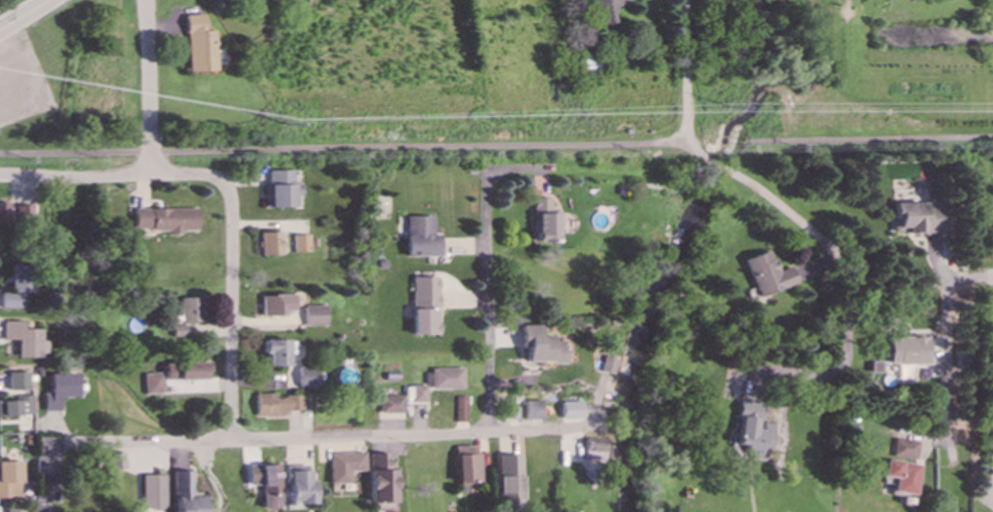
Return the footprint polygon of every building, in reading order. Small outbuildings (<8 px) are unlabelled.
[(594,26),(614,23),(611,7),(626,5),(625,0),(590,0),(594,26)] [(187,72),(216,71),(214,31),(204,31),(203,15),(185,15),(187,72)] [(292,208),(292,197),(299,197),(299,184),(292,184),(292,171),(268,171),(268,185),(264,185),(264,208),(292,208)] [(557,240),(557,209),(549,209),(548,198),(532,198),(533,241),(557,240)] [(8,223),(7,202),(0,203),(0,223),(8,223)] [(890,204),(891,234),(942,234),(941,203),(890,204)] [(17,205),(16,223),(31,223),(32,206),(17,205)] [(196,231),(196,209),(134,209),(134,232),(196,231)] [(432,216),(405,217),(405,257),(440,256),(439,235),(433,235),(432,216)] [(280,232),(258,233),(259,256),(280,255),(280,232)] [(309,235),(292,235),(293,253),(309,253),(309,235)] [(776,272),(769,251),(744,259),(757,298),(796,285),(790,268),(776,272)] [(23,293),(32,293),(31,264),(9,264),(9,293),(0,293),(0,302),(0,309),(23,309),(23,293)] [(437,335),(437,277),(411,278),(411,335),(437,335)] [(261,296),(261,316),(283,316),(283,311),(292,311),(291,295),(261,296)] [(181,298),(181,323),(205,323),(204,297),(181,298)] [(304,306),(304,326),(325,326),(325,306),(304,306)] [(2,340),(16,341),(16,357),(44,357),(45,341),(39,341),(39,330),(20,329),(20,322),(2,322),(2,340)] [(187,325),(172,326),(173,337),(188,336),(187,325)] [(519,348),(526,348),(526,363),(562,363),(562,341),(552,341),(552,336),(539,336),(539,326),(519,326),(519,348)] [(923,337),(884,338),(885,365),(924,364),(923,337)] [(287,340),(262,340),(262,366),(287,367),(287,340)] [(177,380),(207,380),(206,362),(177,363),(177,380)] [(298,388),(318,387),(317,368),(297,368),(298,388)] [(429,368),(430,390),(462,389),(461,368),(429,368)] [(27,372),(8,373),(8,391),(28,390),(27,372)] [(164,394),(164,373),(144,374),(145,394),(164,394)] [(49,374),(49,392),(43,392),(43,411),(60,411),(60,397),(77,397),(77,374),(49,374)] [(411,403),(426,402),(425,385),(411,386),(411,403)] [(255,416),(288,416),(288,411),(302,411),(302,395),(284,396),(284,398),(274,399),(274,394),(255,395),(255,416)] [(33,415),(32,396),(18,396),(18,401),(0,401),(0,416),(33,415)] [(378,413),(403,413),(403,396),(378,396),(378,413)] [(455,423),(467,422),(466,397),(455,397),(455,423)] [(772,424),(758,423),(761,403),(738,400),(735,430),(729,430),(727,451),(759,455),(760,448),(769,449),(772,424)] [(543,401),(526,401),(527,420),(544,419),(543,401)] [(583,402),(563,402),(564,419),(584,419),(583,402)] [(913,461),(917,443),(893,438),(889,456),(913,461)] [(586,439),(586,459),(615,461),(616,445),(606,445),(606,440),(586,439)] [(476,454),(475,446),(456,447),(457,481),(482,481),(481,454),(476,454)] [(349,484),(349,471),(364,471),(364,453),(328,454),(329,484),(349,484)] [(369,503),(396,503),(395,454),(368,454),(369,503)] [(498,456),(499,511),(522,510),(521,455),(498,456)] [(36,473),(52,473),(53,457),(36,457),(36,473)] [(892,493),(915,495),(918,464),(883,461),(881,477),(894,478),(892,493)] [(19,498),(18,462),(0,462),(0,498),(19,498)] [(261,485),(262,509),(279,509),(277,464),(247,466),(248,486),(261,485)] [(313,503),(312,480),(307,481),(307,466),(285,466),(286,504),(313,503)] [(172,471),(173,511),(202,511),(202,497),(191,497),(191,471),(172,471)] [(163,476),(140,476),(141,510),(163,510),(163,476)]
